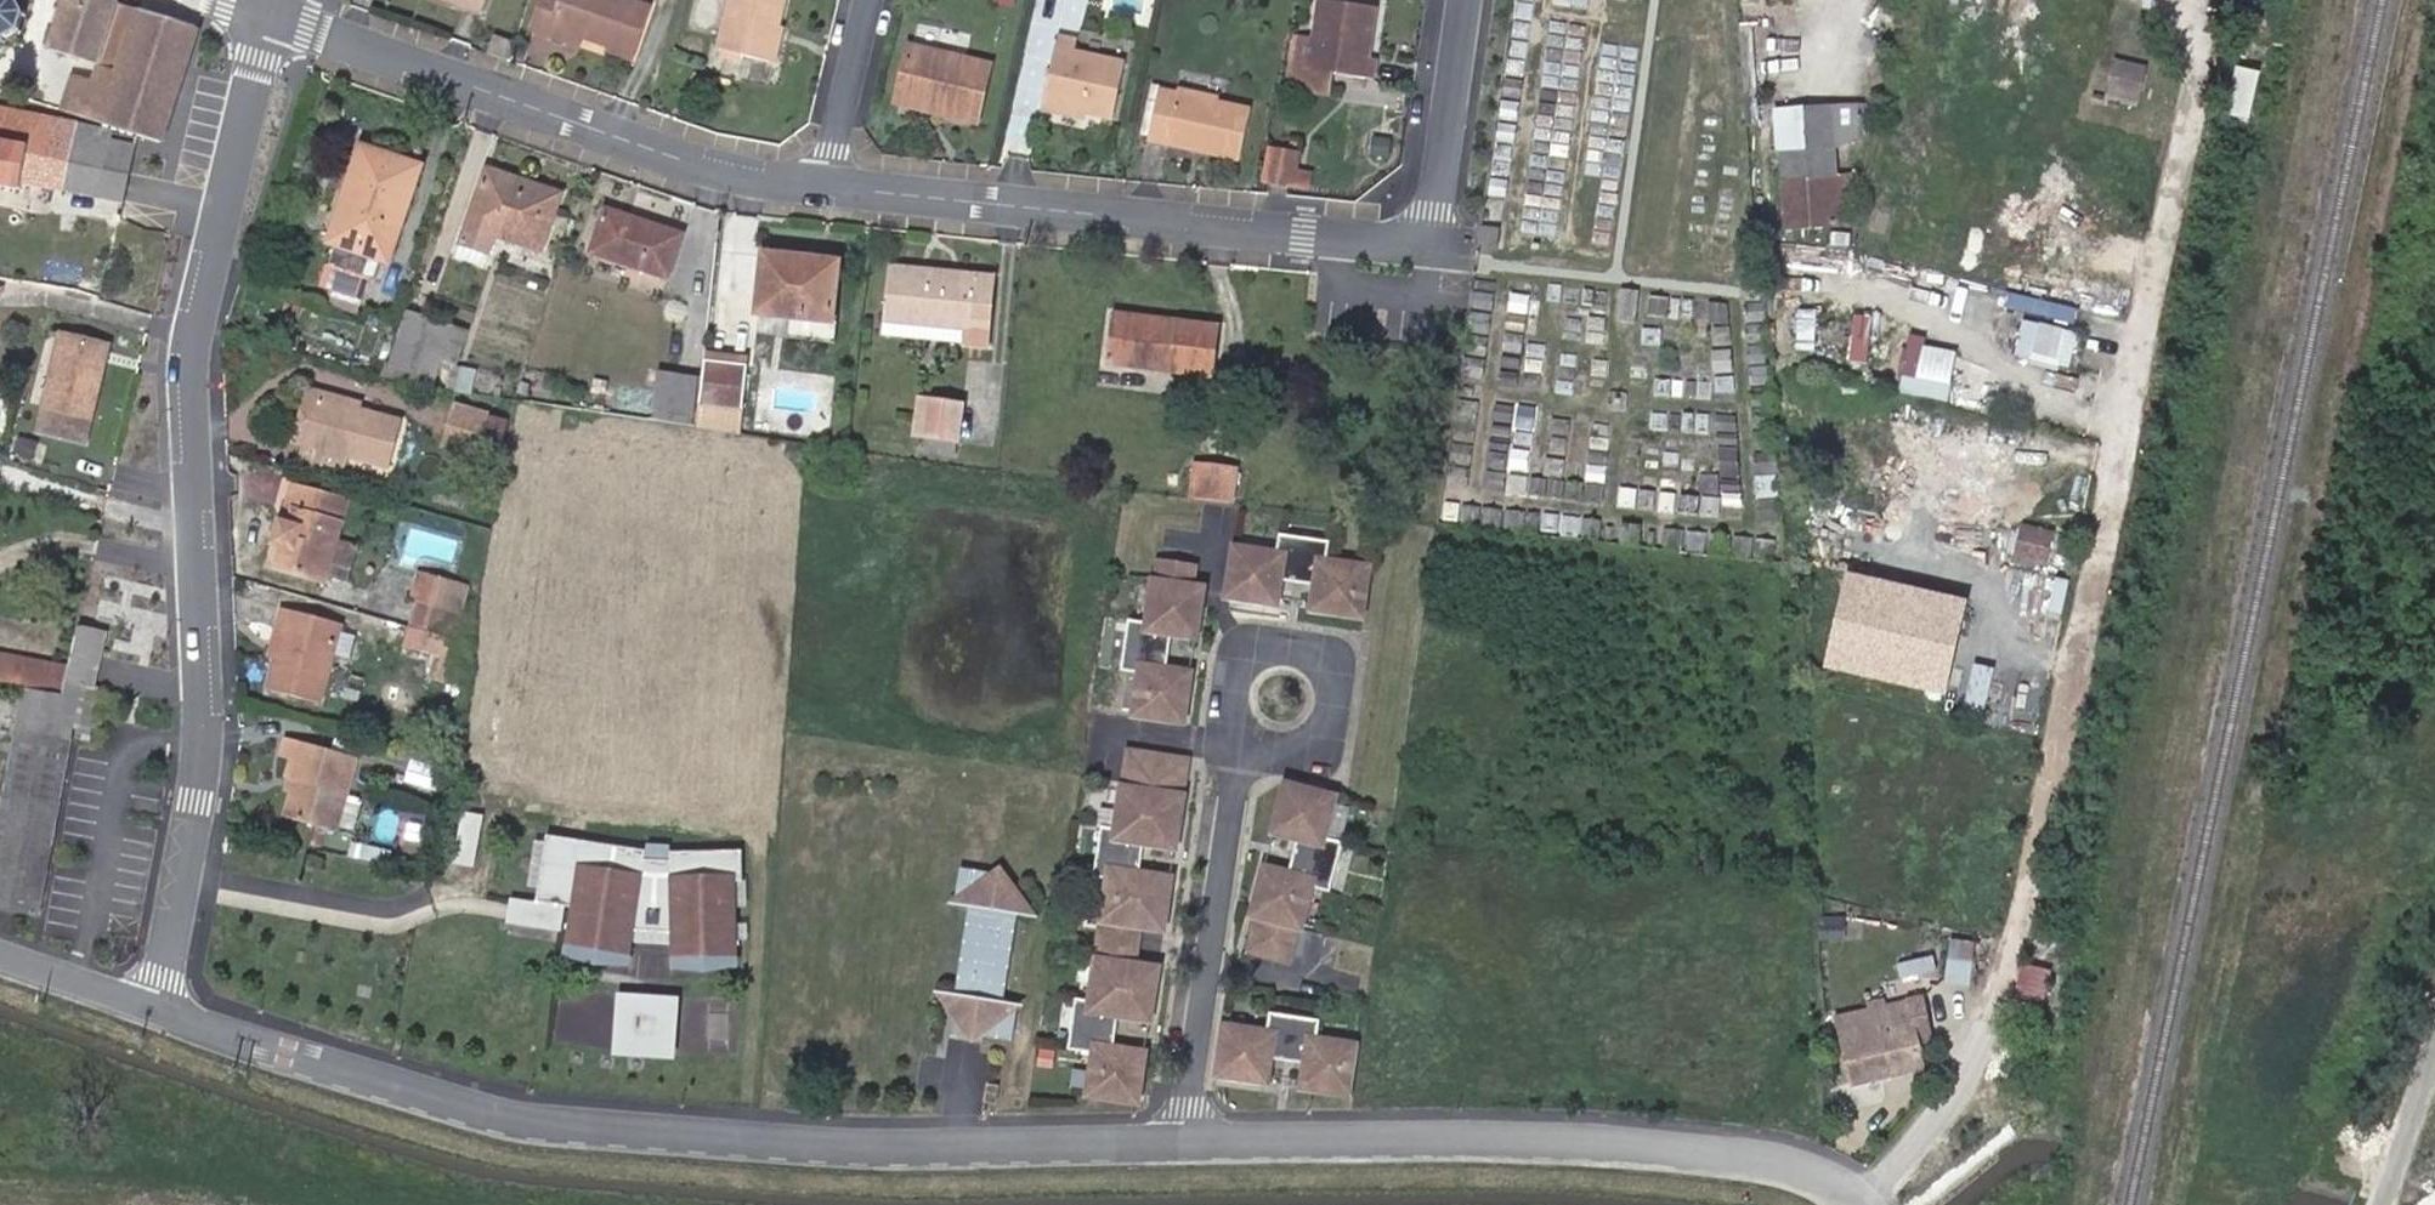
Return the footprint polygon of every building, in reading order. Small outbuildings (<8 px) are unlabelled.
[(2,39),(19,30),(25,11),(19,0),(0,0),(0,46),(2,39)] [(109,0),(65,0),(49,47),(98,63),(93,79),(73,73),(61,108),(103,122),(139,10),(109,0)] [(480,14),(484,0),(441,0),(480,14)] [(647,12),(615,0),(540,0),(528,32),(546,39),(551,27),(579,37),(630,57),(647,12)] [(776,23),(782,0),(729,0),(717,45),(768,57),(776,23)] [(1104,2),(1148,13),(1151,0),(1104,0),(1104,2)] [(1349,0),(1322,0),(1317,35),(1303,33),(1295,89),(1339,96),(1343,68),(1376,73),(1379,54),(1370,53),(1377,4),(1349,0)] [(160,141),(196,30),(139,10),(103,122),(160,141)] [(787,25),(776,23),(768,57),(778,59),(787,25)] [(575,49),(579,37),(551,27),(546,39),(575,49)] [(485,51),(505,58),(512,39),(492,32),(485,51)] [(1056,37),(1041,103),(1109,118),(1122,63),(1071,51),(1075,42),(1056,37)] [(988,64),(908,45),(893,103),(916,109),(918,102),(974,115),(988,64)] [(777,78),(780,63),(747,56),(744,71),(777,78)] [(2233,110),(2256,113),(2261,66),(2238,64),(2233,110)] [(2143,101),(2148,77),(2116,70),(2111,94),(2143,101)] [(1179,84),(1176,94),(1231,107),(1233,96),(1179,84)] [(1231,107),(1176,94),(1156,89),(1145,140),(1219,157),(1231,107)] [(2104,104),(2106,96),(2095,94),(2093,101),(2104,104)] [(918,102),(916,109),(972,124),(974,115),(918,102)] [(1837,175),(1832,106),(1779,110),(1784,179),(1837,175)] [(64,189),(75,123),(0,107),(0,183),(20,187),(21,184),(51,189),(52,186),(64,189)] [(1248,111),(1231,107),(1219,157),(1237,162),(1248,111)] [(1393,129),(1395,114),(1386,113),(1384,127),(1393,129)] [(64,189),(125,199),(137,136),(75,123),(64,189)] [(1390,153),(1392,134),(1373,131),(1370,150),(1390,153)] [(361,147),(358,155),(393,167),(396,158),(361,147)] [(1298,155),(1268,148),(1260,182),(1290,190),(1311,192),(1314,166),(1296,164),(1298,155)] [(393,167),(358,155),(329,242),(336,245),(323,283),(364,297),(370,280),(376,282),(383,260),(389,262),(420,167),(396,158),(393,167)] [(467,226),(495,235),(540,250),(559,194),(487,169),(467,226)] [(1837,175),(1784,179),(1786,230),(1841,226),(1839,203),(1837,177),(1837,175)] [(1852,202),(1851,176),(1837,177),(1839,203),(1852,202)] [(668,277),(682,235),(606,210),(591,253),(668,277)] [(1482,224),(1480,239),(1479,243),(1495,245),(1498,227),(1482,224)] [(489,252),(495,235),(467,226),(462,242),(489,252)] [(833,323),(839,261),(764,254),(757,315),(833,323)] [(972,278),(893,271),(888,321),(968,329),(966,349),(985,351),(992,278),(972,276),(972,278)] [(0,287),(0,301),(6,302),(10,290),(0,287)] [(1222,324),(1113,311),(1107,364),(1170,371),(1172,358),(1217,363),(1222,324)] [(410,312),(392,364),(414,372),(410,383),(434,388),(453,329),(454,326),(410,312)] [(2075,366),(2081,327),(2024,318),(2018,357),(2075,366)] [(968,329),(888,321),(885,341),(966,349),(968,329)] [(434,388),(450,391),(468,332),(453,329),(434,388)] [(300,336),(284,332),(280,345),(296,350),(300,336)] [(61,337),(37,432),(80,443),(95,385),(89,383),(98,346),(61,337)] [(1902,390),(1953,398),(1961,346),(1909,339),(1902,390)] [(105,348),(98,346),(89,383),(95,385),(105,348)] [(745,357),(705,352),(697,428),(739,434),(745,357)] [(1217,363),(1172,358),(1170,371),(1216,376),(1217,363)] [(392,364),(384,363),(379,376),(410,383),(414,372),(392,364)] [(659,374),(655,409),(694,412),(697,379),(659,374)] [(291,451),(303,455),(319,400),(361,412),(363,405),(310,389),(291,451)] [(917,398),(912,423),(922,425),(919,439),(956,446),(963,406),(917,398)] [(319,400),(303,455),(300,466),(342,477),(348,460),(387,471),(402,424),(361,412),(319,400)] [(490,413),(456,404),(444,449),(479,458),(479,455),(485,432),(490,413)] [(626,406),(624,417),(692,427),(694,412),(655,409),(626,406)] [(922,425),(912,423),(910,438),(919,439),(922,425)] [(505,437),(485,432),(479,455),(499,460),(505,437)] [(18,458),(38,464),(42,449),(24,442),(18,458)] [(1196,464),(1193,497),(1232,502),(1236,468),(1196,464)] [(320,581),(330,542),(340,506),(285,490),(279,516),(289,518),(286,530),(293,533),(295,539),(292,545),(287,549),(282,548),(278,569),(320,581)] [(2061,534),(2026,527),(2020,558),(2054,565),(2061,534)] [(293,533),(286,530),(280,531),(276,536),(276,542),(280,547),(282,548),(287,549),(292,545),(295,539),(293,533)] [(1230,547),(1222,598),(1273,605),(1275,592),(1268,591),(1270,579),(1276,581),(1311,586),(1317,587),(1315,598),(1309,597),(1307,611),(1357,618),(1365,568),(1323,561),(1325,543),(1275,535),(1272,554),(1230,547)] [(355,548),(330,542),(320,581),(344,588),(355,548)] [(1128,715),(1178,723),(1186,673),(1173,670),(1172,677),(1161,675),(1162,669),(1167,635),(1168,628),(1179,630),(1178,636),(1191,638),(1199,588),(1188,586),(1191,567),(1155,561),(1152,581),(1149,580),(1142,622),(1124,620),(1116,670),(1135,673),(1128,715)] [(415,599),(408,627),(462,641),(469,615),(462,613),(469,583),(417,570),(410,598),(415,599)] [(1850,573),(1832,671),(1958,694),(1975,595),(1850,573)] [(1276,581),(1270,579),(1268,591),(1275,592),(1276,581)] [(1315,598),(1317,587),(1311,586),(1309,597),(1315,598)] [(284,627),(276,656),(268,688),(319,702),(340,626),(282,609),(278,625),(284,627)] [(270,654),(276,656),(284,627),(278,625),(270,654)] [(462,641),(408,627),(403,644),(436,653),(430,677),(460,685),(471,644),(462,641)] [(1179,630),(1168,628),(1167,635),(1178,636),(1179,630)] [(60,690),(88,696),(99,643),(73,638),(66,666),(60,690)] [(27,684),(60,690),(66,666),(0,654),(0,679),(27,684)] [(1162,669),(1161,675),(1172,677),(1173,670),(1162,669)] [(27,684),(21,726),(0,831),(0,907),(38,914),(79,704),(58,701),(60,690),(27,684)] [(295,781),(292,793),(286,814),(337,828),(357,758),(286,738),(282,756),(291,758),(286,778),(295,781)] [(1118,787),(1116,786),(1110,829),(1096,826),(1088,877),(1102,879),(1083,1001),(1069,998),(1062,1049),(1087,1053),(1081,1095),(1131,1103),(1139,1052),(1125,1050),(1124,1057),(1106,1054),(1107,1047),(1112,1016),(1113,1007),(1122,1008),(1120,1017),(1144,1021),(1152,968),(1128,964),(1133,927),(1157,931),(1165,878),(1142,874),(1141,883),(1132,882),(1134,873),(1138,844),(1140,835),(1148,836),(1147,845),(1170,849),(1178,796),(1177,796),(1182,760),(1123,751),(1118,787)] [(444,767),(412,758),(405,781),(437,790),(444,767)] [(282,791),(292,793),(295,781),(286,778),(282,791)] [(1329,797),(1280,784),(1267,834),(1280,837),(1282,831),(1293,834),(1292,840),(1283,874),(1281,880),(1270,877),(1272,871),(1258,867),(1245,916),(1251,918),(1290,928),(1295,929),(1306,888),(1324,893),(1337,844),(1319,839),(1329,797)] [(480,826),(467,824),(459,867),(473,870),(480,826)] [(1292,840),(1293,834),(1282,831),(1280,837),(1292,840)] [(1148,836),(1140,835),(1138,844),(1147,845),(1148,836)] [(296,836),(295,846),(313,849),(314,838),(296,836)] [(354,841),(351,857),(389,864),(392,849),(354,841)] [(726,956),(717,880),(724,879),(721,849),(650,858),(651,867),(626,865),(628,856),(547,844),(537,912),(561,916),(561,921),(558,935),(556,955),(617,964),(621,939),(657,939),(660,964),(726,956)] [(993,1002),(1006,913),(974,908),(979,876),(979,872),(949,868),(944,903),(959,906),(945,995),(978,1000),(973,1032),(973,1036),(1004,1041),(1010,1005),(993,1002)] [(1006,913),(988,868),(979,876),(974,908),(1006,913)] [(1270,877),(1281,880),(1283,874),(1272,871),(1270,877)] [(1134,873),(1132,882),(1141,883),(1142,874),(1134,873)] [(558,935),(561,921),(515,914),(513,929),(558,935)] [(1290,928),(1251,918),(1243,951),(1282,962),(1290,928)] [(2056,970),(2034,965),(2026,1000),(2048,1005),(2056,970)] [(973,1032),(978,1000),(945,995),(928,992),(960,1042),(973,1032)] [(1836,1017),(1851,1081),(1920,1067),(1913,1038),(1934,1034),(1926,999),(1891,1006),(1889,998),(1866,1002),(1867,1011),(1836,1017)] [(1122,1008),(1113,1007),(1112,1016),(1120,1017),(1122,1008)] [(663,1039),(663,1008),(612,1008),(612,1058),(644,1058),(644,1049),(653,1039),(663,1039)] [(1218,1026),(1210,1076),(1261,1084),(1263,1071),(1256,1069),(1258,1058),(1264,1059),(1299,1064),(1305,1065),(1303,1077),(1297,1076),(1295,1089),(1345,1097),(1353,1047),(1311,1040),(1313,1021),(1263,1014),(1260,1033),(1218,1026)] [(663,1058),(663,1039),(653,1039),(644,1049),(644,1058),(663,1058)] [(1107,1047),(1106,1054),(1124,1057),(1125,1050),(1107,1047)] [(1264,1059),(1258,1058),(1256,1069),(1263,1071),(1264,1059)] [(1303,1077),(1305,1065),(1299,1064),(1297,1076),(1303,1077)] [(988,1102),(990,1085),(980,1084),(978,1100),(988,1102)]
